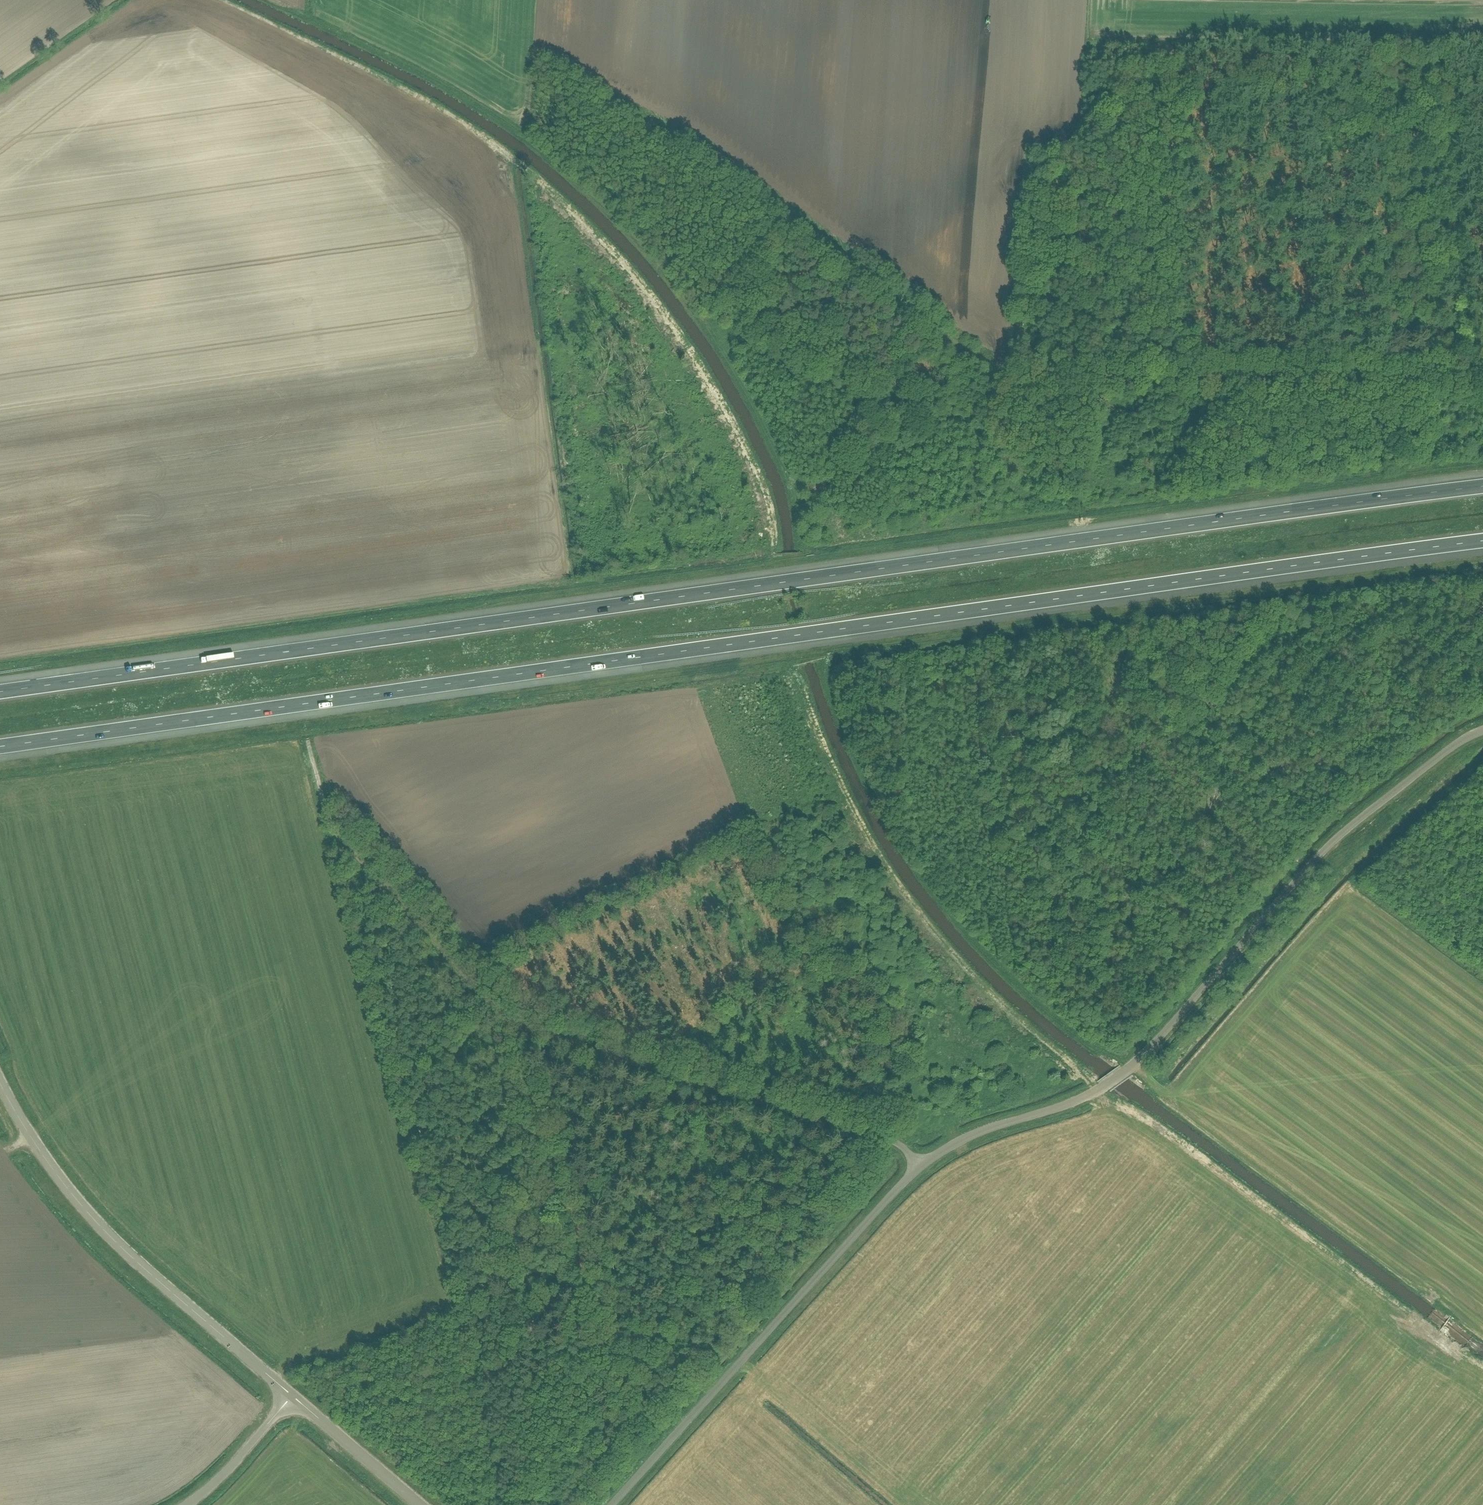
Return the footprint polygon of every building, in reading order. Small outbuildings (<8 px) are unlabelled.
[(497,680),(498,685),(525,681),(524,675),(497,680)]
